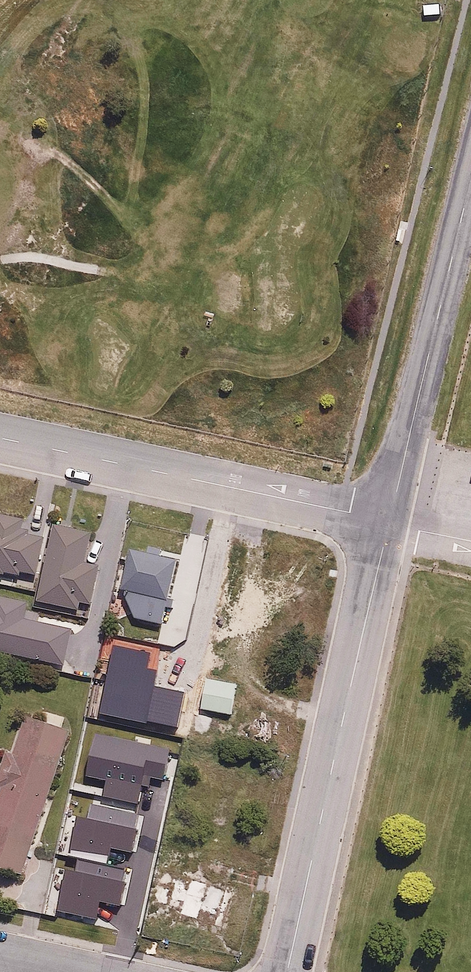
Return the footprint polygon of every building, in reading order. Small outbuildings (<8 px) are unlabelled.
[(35,578),(44,531),(19,526),(21,513),(0,509),(0,571),(35,578)] [(95,604),(102,563),(85,560),(90,530),(52,523),(39,601),(77,608),(78,601),(95,604)] [(176,547),(130,539),(116,614),(163,623),(176,547)] [(231,714),(235,682),(205,677),(200,710),(231,714)] [(71,728),(25,713),(0,789),(0,867),(23,874),(71,728)] [(140,907),(146,875),(68,860),(62,893),(140,907)] [(172,886),(167,902),(182,906),(179,914),(222,926),(232,889),(175,873),(172,886)] [(167,902),(172,886),(153,881),(143,916),(162,921),(167,902)]
